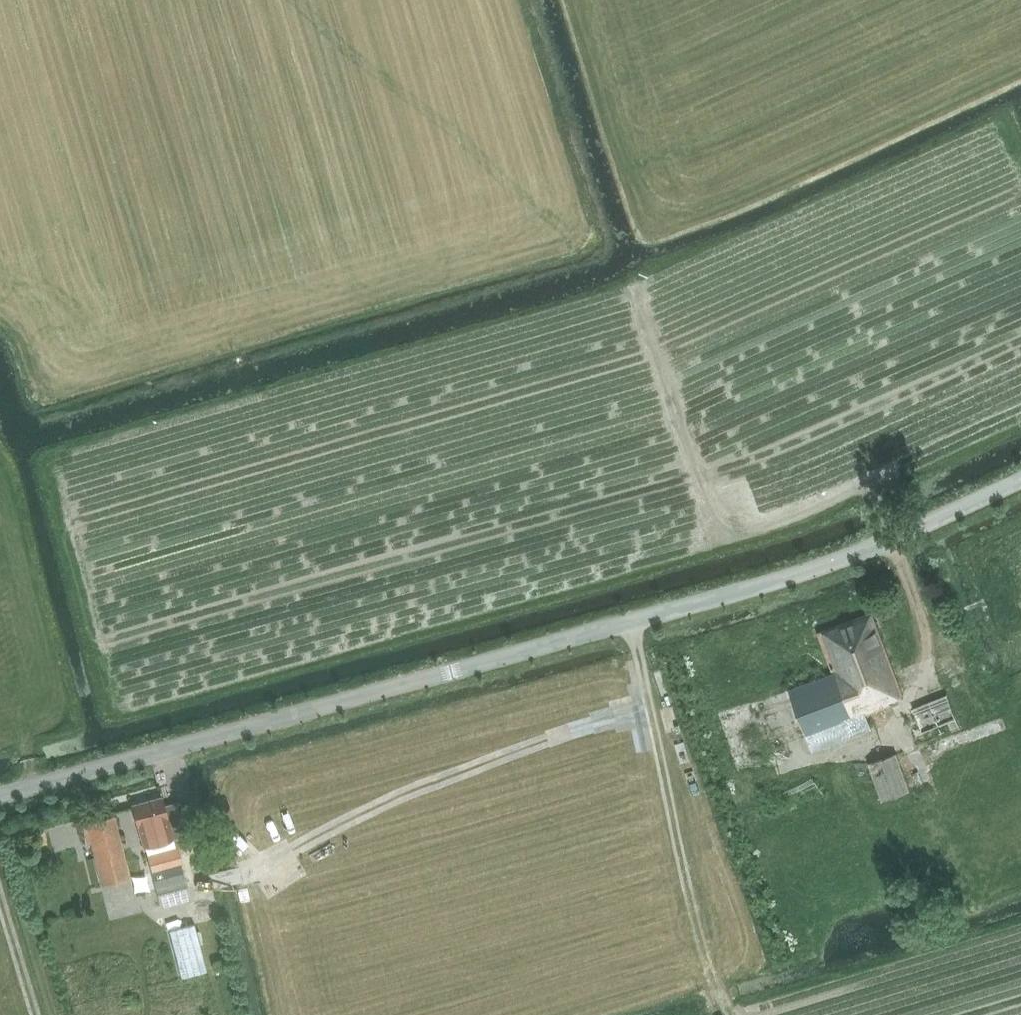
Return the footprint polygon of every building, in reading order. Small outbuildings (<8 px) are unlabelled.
[(833,674),(790,691),(812,752),(872,730),(865,713),(903,697),(871,612),(817,633),(833,674)] [(912,709),(925,742),(961,728),(948,693),(912,709)] [(898,753),(867,763),(881,803),(911,792),(898,753)] [(820,797),(813,775),(783,785),(789,807),(820,797)] [(162,908),(189,901),(193,900),(185,872),(184,872),(182,866),(185,865),(180,846),(177,847),(175,838),(189,834),(181,803),(177,804),(176,802),(166,805),(163,797),(130,806),(144,848),(146,848),(148,856),(147,856),(154,881),(162,908)] [(102,886),(131,878),(116,816),(86,823),(102,886)] [(194,922),(169,930),(182,977),(208,970),(194,922)]
